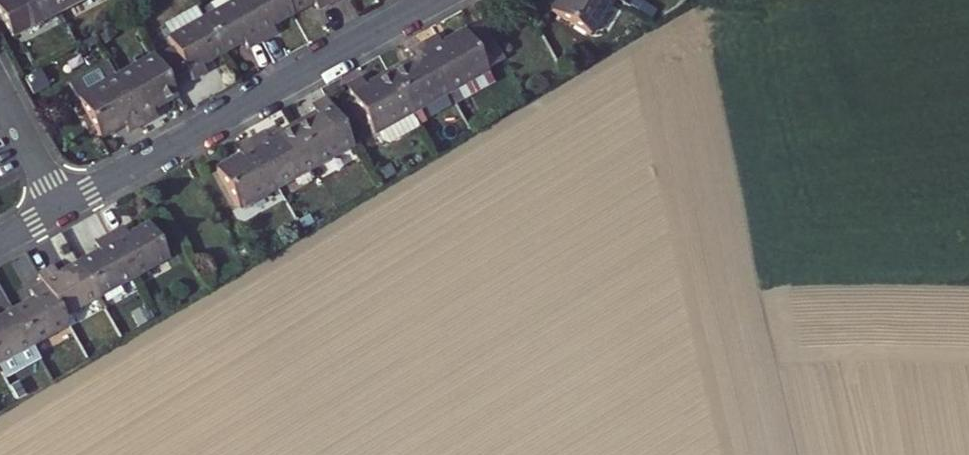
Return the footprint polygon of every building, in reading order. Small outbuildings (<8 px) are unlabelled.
[(30,0),(0,0),(0,46),(42,24),(30,0)] [(85,0),(30,0),(42,24),(85,1),(85,0)] [(272,0),(235,0),(228,4),(251,46),(269,34),(265,27),(282,17),(272,0)] [(318,0),(272,0),(282,17),(304,4),(309,14),(321,6),(318,0)] [(612,0),(569,0),(600,19),(612,0)] [(251,46),(228,4),(191,24),(209,58),(237,41),(243,50),(251,46)] [(520,48),(504,16),(492,14),(479,22),(500,59),(511,53),(520,48)] [(500,59),(479,22),(455,37),(450,27),(438,34),(465,80),(500,59)] [(209,58),(191,24),(158,41),(163,50),(178,79),(181,84),(198,75),(194,67),(209,58)] [(465,80),(438,34),(421,45),(427,54),(407,65),(428,103),(465,80)] [(178,79),(163,50),(142,62),(146,68),(159,91),(178,79)] [(472,93),(519,65),(511,53),(500,59),(465,80),(472,93)] [(428,103),(407,65),(384,79),(378,69),(362,79),(390,125),(428,103)] [(168,107),(159,91),(146,68),(104,91),(131,141),(147,133),(141,123),(168,107)] [(131,141),(104,91),(97,76),(56,98),(87,153),(110,140),(116,150),(131,141)] [(371,139),(343,89),(324,99),(330,109),(310,121),(332,162),(371,139)] [(332,162),(310,121),(289,133),(283,124),(267,134),(296,183),(332,162)] [(305,198),(296,183),(267,134),(252,143),(257,152),(235,164),(257,204),(266,199),(275,216),(305,198)] [(186,245),(166,210),(143,225),(138,217),(126,224),(151,266),(186,245)] [(151,266),(126,224),(111,234),(115,241),(98,251),(118,286),(151,266)] [(118,286),(98,251),(76,265),(71,257),(58,266),(64,276),(82,308),(118,286)] [(87,316),(82,308),(64,276),(52,284),(57,292),(34,305),(58,345),(61,349),(79,337),(72,325),(87,316)] [(34,305),(13,318),(7,307),(0,311),(0,327),(18,356),(24,365),(58,345),(34,305)] [(0,327),(0,367),(18,356),(0,327)]
